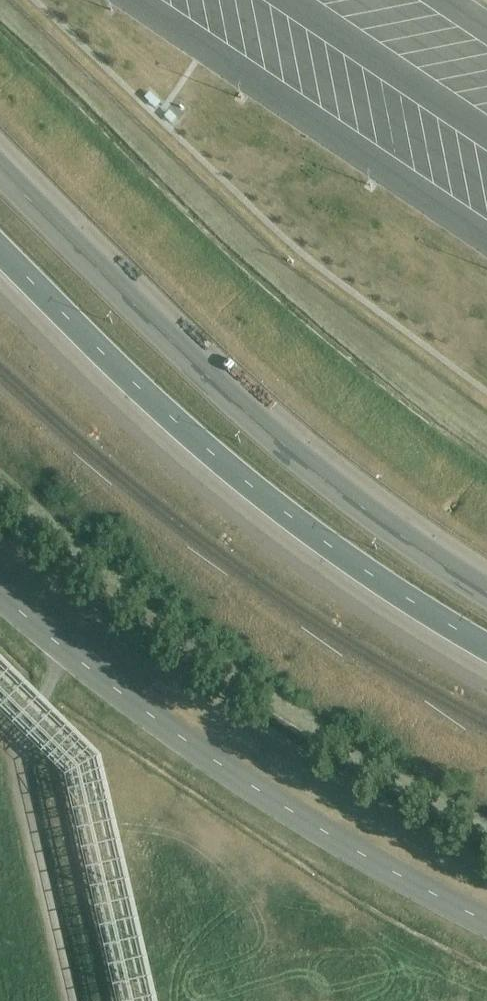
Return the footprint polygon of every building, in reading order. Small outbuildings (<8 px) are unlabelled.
[(104,762),(0,659),(0,714),(68,782),(118,1000),(159,1000),(104,762)]
